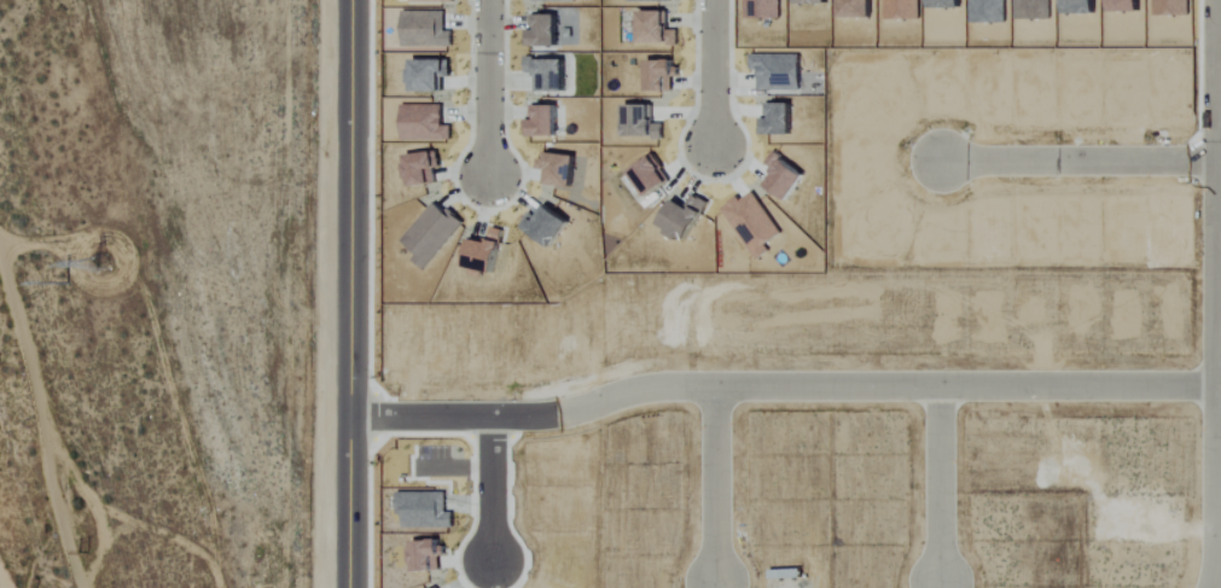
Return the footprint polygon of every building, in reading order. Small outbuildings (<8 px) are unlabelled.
[(405,47),(454,46),(454,32),(447,32),(446,12),(404,13),(405,47)] [(667,13),(641,13),(642,43),(667,43),(667,13)] [(561,48),(561,16),(533,16),(533,31),(528,31),(528,48),(561,48)] [(567,92),(568,60),(528,59),(528,74),(538,75),(538,92),(567,92)] [(445,91),(445,78),(453,78),(453,61),(415,61),(415,70),(408,70),(408,91),(445,91)] [(445,126),(445,106),(404,105),(404,143),(450,143),(451,126),(445,126)] [(531,137),(560,137),(561,107),(532,106),(531,137)] [(410,187),(436,186),(436,171),(440,170),(439,153),(408,154),(410,187)] [(578,155),(547,154),(545,187),(577,188),(578,155)] [(427,272),(464,223),(435,202),(403,245),(418,255),(413,261),(427,272)] [(524,231),(556,250),(574,222),(548,206),(540,219),(533,215),(524,231)] [(472,238),(465,268),(497,276),(504,245),(472,238)] [(447,492),(399,493),(399,516),(405,516),(405,529),(455,528),(454,513),(447,513),(447,492)] [(410,544),(411,565),(416,565),(416,574),(442,573),(441,558),(447,558),(446,542),(410,544)]
